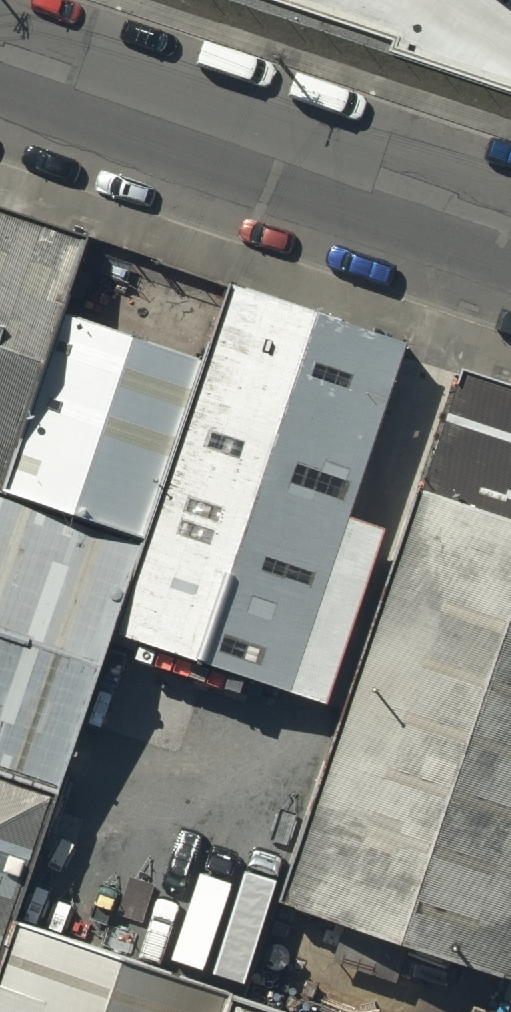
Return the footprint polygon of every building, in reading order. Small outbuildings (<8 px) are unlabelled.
[(5,486),(63,320),(85,257),(0,227),(0,484),(5,486)] [(207,370),(152,536),(120,631),(290,689),(408,347),(236,288),(207,370)] [(5,486),(152,536),(207,370),(63,320),(5,486)] [(510,525),(510,382),(462,366),(418,494),(510,525)] [(0,484),(0,773),(63,795),(120,631),(152,536),(5,486),(0,484)] [(418,494),(280,900),(510,978),(510,525),(418,494)] [(63,795),(0,773),(0,971),(2,972),(19,923),(63,795)] [(229,994),(19,923),(2,972),(0,979),(0,1011),(223,1011),(229,994)] [(229,994),(223,1011),(282,1011),(229,994)]
